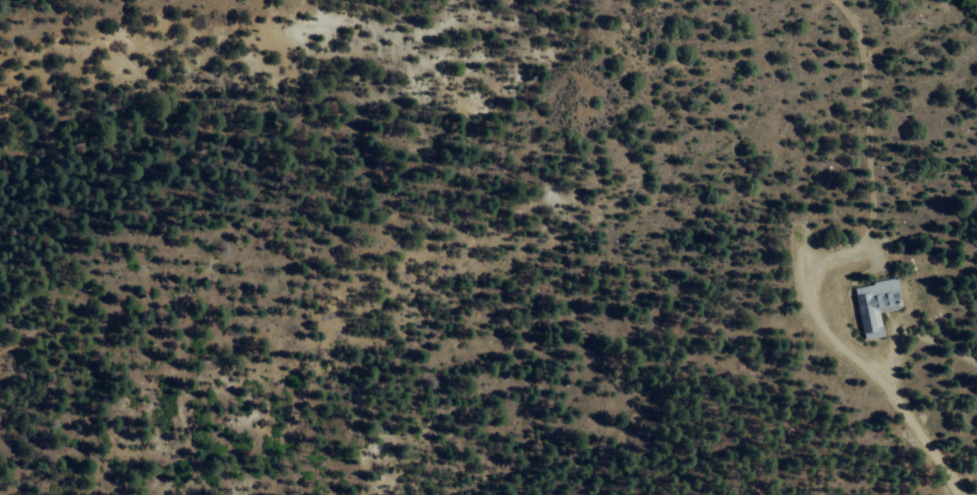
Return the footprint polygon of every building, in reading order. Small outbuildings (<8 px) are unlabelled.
[(893,279),(851,286),(860,340),(881,337),(876,312),(898,308),(893,279)]
